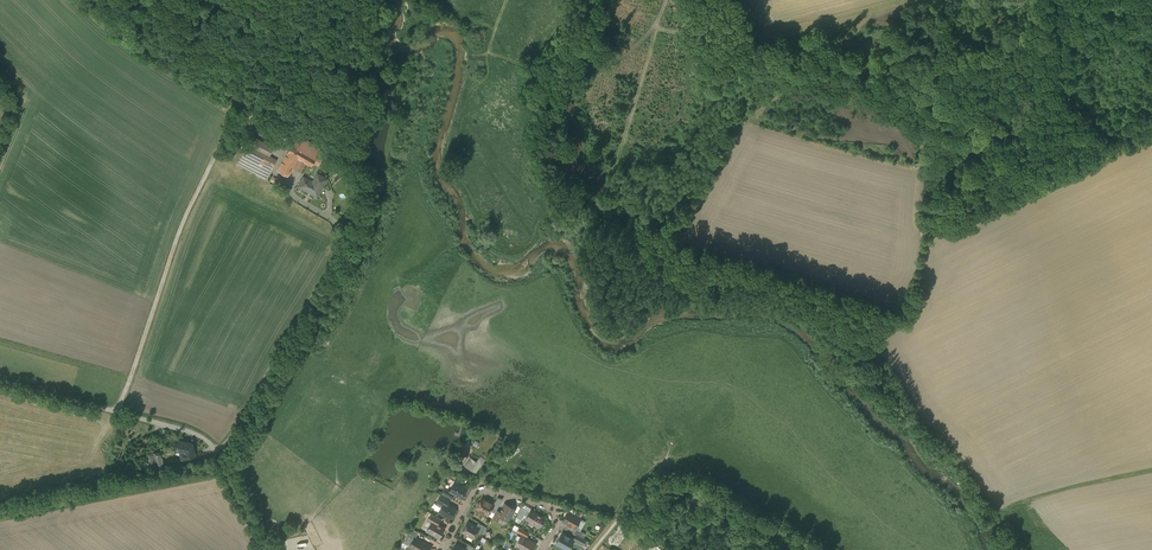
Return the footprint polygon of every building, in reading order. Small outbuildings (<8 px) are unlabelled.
[(298,134),(292,144),(317,157),(322,148),(298,134)] [(274,147),(252,136),(237,163),(267,178),(277,160),(269,156),(274,147)] [(317,157),(292,144),(278,170),(289,176),(299,159),(311,166),(317,157)] [(313,182),(304,176),(298,185),(309,191),(309,190),(312,192),(312,193),(317,196),(327,178),(318,173),(313,182)] [(192,442),(178,439),(176,450),(183,452),(185,458),(196,455),(192,442)] [(161,451),(148,454),(151,469),(158,468),(158,467),(157,465),(156,457),(162,456),(161,451)] [(465,466),(476,473),(486,459),(481,456),(477,462),(471,457),(465,466)] [(467,488),(455,481),(449,491),(454,494),(461,498),(467,488)] [(449,491),(445,488),(442,493),(450,498),(451,499),(454,494),(449,491)] [(450,498),(442,493),(441,493),(437,502),(442,505),(444,502),(447,504),(450,498)] [(487,501),(482,498),(479,502),(477,503),(476,506),(476,507),(476,508),(488,515),(490,511),(494,504),(493,504),(490,503),(490,502),(487,501)] [(447,504),(444,502),(442,505),(438,512),(444,514),(444,516),(448,518),(449,517),(450,518),(455,508),(447,504)] [(495,502),(493,504),(494,504),(490,511),(494,513),(496,510),(499,504),(495,502)] [(514,509),(505,504),(503,507),(502,507),(500,512),(498,515),(500,516),(508,521),(509,518),(510,518),(512,515),(511,514),(514,509)] [(523,517),(526,518),(529,512),(521,507),(516,517),(522,520),(523,517)] [(500,512),(496,510),(494,513),(492,518),(498,521),(500,516),(498,515),(500,512)] [(538,514),(531,510),(529,512),(526,518),(532,522),(531,523),(534,525),(535,525),(536,523),(540,525),(544,519),(538,515),(538,514)] [(576,516),(568,511),(562,521),(575,528),(580,518),(576,516)] [(440,518),(431,513),(428,519),(432,521),(437,524),(440,518)] [(585,521),(580,518),(575,528),(576,528),(580,530),(585,521)] [(437,524),(432,521),(427,531),(438,538),(444,528),(437,524)] [(472,524),(471,524),(468,522),(462,532),(463,532),(463,533),(467,535),(468,535),(473,538),(477,531),(478,528),(476,527),(475,526),(472,524)] [(486,527),(478,523),(476,527),(478,528),(477,531),(483,534),(486,527)] [(528,533),(519,527),(517,532),(526,537),(528,533)] [(411,528),(407,536),(413,539),(414,537),(416,537),(419,532),(411,528)] [(580,530),(576,528),(574,533),(576,535),(583,538),(586,534),(580,530)] [(617,532),(609,544),(611,545),(619,534),(617,532)] [(573,540),(562,533),(556,543),(565,549),(566,547),(568,547),(569,547),(573,540)] [(583,538),(576,535),(573,540),(583,545),(586,540),(583,538)] [(414,537),(413,539),(409,546),(416,549),(429,549),(431,547),(423,542),(424,542),(416,537),(414,537)] [(524,537),(519,547),(524,549),(532,549),(535,543),(524,537)] [(633,549),(647,549),(648,547),(639,541),(633,549)]
